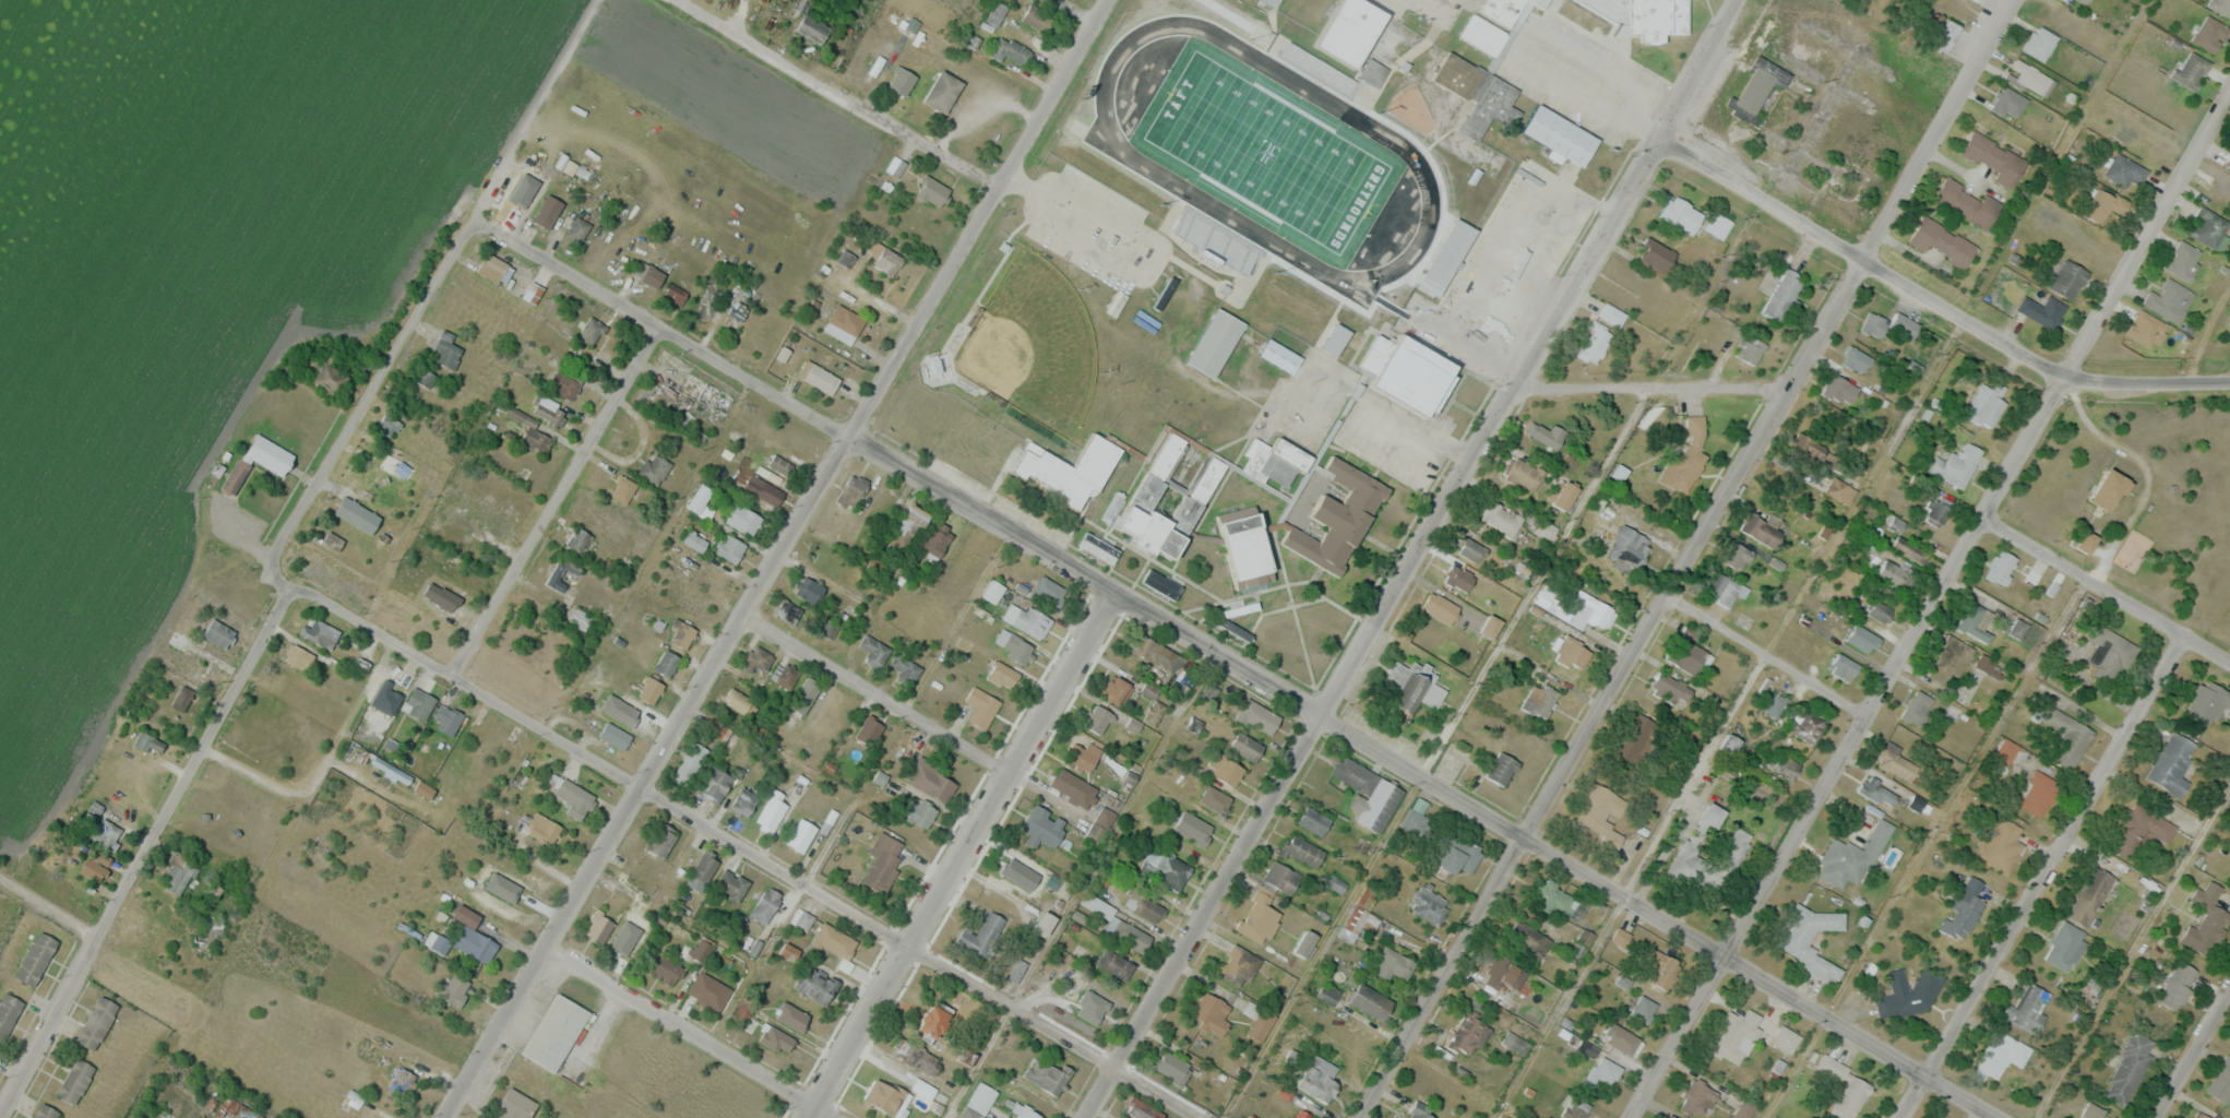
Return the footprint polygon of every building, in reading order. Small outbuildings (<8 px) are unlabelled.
[(1272,11),(1253,0),(1278,0),(1272,11)] [(1314,48),(1343,0),(1348,0),(1382,22),(1351,71),(1314,48)] [(1478,12),(1512,30),(1528,0),(1484,0),(1478,12)] [(1630,32),(1637,32),(1646,49),(1691,25),(1691,0),(1636,0),(1630,32)] [(2229,18),(2229,0),(2211,0),(2207,6),(2229,18)] [(985,21),(996,27),(1007,7),(995,1),(985,21)] [(787,25),(819,46),(830,29),(798,8),(787,25)] [(1497,58),(1510,35),(1472,13),(1459,36),(1497,58)] [(2207,14),(2191,40),(2215,55),(2229,31),(2229,28),(2207,14)] [(1933,45),(1945,53),(1963,27),(1950,18),(1933,45)] [(2058,37),(2036,24),(2021,50),(2043,63),(2058,37)] [(2212,62),(2188,49),(2171,78),(2195,91),(2212,62)] [(1462,158),(1515,182),(1505,205),(1517,210),(1515,221),(1529,227),(1531,222),(1546,228),(1556,207),(1545,202),(1546,192),(1537,188),(1539,172),(1478,144),(1490,118),(1516,123),(1521,111),(1511,106),(1519,87),(1445,53),(1432,81),(1468,98),(1453,130),(1478,141),(1472,155),(1440,140),(1375,267),(1394,275),(1407,278),(1462,158)] [(1357,78),(1377,89),(1389,69),(1368,57),(1357,78)] [(1731,110),(1753,121),(1773,81),(1785,87),(1792,74),(1758,57),(1731,110)] [(2055,79),(2015,58),(2005,78),(2045,99),(2055,79)] [(905,97),(916,76),(899,67),(888,88),(905,97)] [(946,114),(964,83),(941,69),(923,101),(946,114)] [(2018,120),(2028,97),(2001,85),(1990,108),(2018,120)] [(1597,145),(1581,171),(1522,135),(1537,109),(1597,145)] [(2011,189),(2027,161),(1973,130),(1961,151),(1998,172),(1993,179),(2011,189)] [(2131,179),(2142,184),(2149,169),(2113,152),(2102,176),(2127,187),(2131,179)] [(915,193),(939,208),(950,189),(926,175),(915,193)] [(1982,198),(1944,179),(1933,201),(1988,229),(2001,203),(1984,195),(1982,198)] [(533,189),(517,180),(505,201),(521,210),(533,189)] [(2103,226),(2110,209),(2124,216),(2131,201),(2096,186),(2082,217),(2103,226)] [(1692,234),(1704,211),(1669,193),(1657,216),(1692,234)] [(564,204),(547,194),(531,220),(548,230),(564,204)] [(2228,237),(2224,235),(2229,221),(2229,220),(2200,207),(2187,236),(2222,252),(2228,237)] [(1721,241),(1733,220),(1714,209),(1702,229),(1721,241)] [(591,225),(576,216),(565,234),(579,243),(591,225)] [(1966,267),(1978,244),(1922,216),(1909,243),(1926,251),(1928,247),(1966,267)] [(1436,304),(1416,292),(1454,225),(1475,237),(1436,304)] [(1665,274),(1674,247),(1644,238),(1636,265),(1665,274)] [(2163,267),(2188,282),(2204,254),(2180,239),(2163,267)] [(872,259),(887,276),(902,263),(886,246),(872,259)] [(477,267),(497,287),(512,272),(492,252),(477,267)] [(2048,288),(2073,301),(2089,271),(2064,258),(2048,288)] [(656,289),(665,275),(643,261),(634,274),(656,289)] [(1762,309),(1782,320),(1806,279),(1786,267),(1762,309)] [(2195,293),(2168,278),(2158,295),(2149,290),(2141,304),(2178,324),(2195,293)] [(543,289),(532,282),(522,296),(533,303),(543,289)] [(680,306),(687,292),(669,282),(661,296),(680,306)] [(711,318),(721,291),(709,286),(699,314),(711,318)] [(1322,315),(1314,311),(1320,300),(1300,289),(1294,299),(1286,294),(1274,316),(1284,322),(1282,326),(1300,335),(1301,333),(1310,337),(1322,315)] [(2015,308),(2053,331),(2068,306),(2048,294),(2041,305),(2023,294),(2015,308)] [(742,320),(747,308),(733,301),(727,314),(742,320)] [(1579,356),(1599,366),(1624,311),(1604,302),(1579,356)] [(852,345),(865,318),(835,304),(822,332),(852,345)] [(2167,325),(2139,309),(2125,334),(2153,350),(2167,325)] [(1863,329),(1880,332),(1883,315),(1867,312),(1863,329)] [(1909,340),(1919,326),(1900,312),(1890,326),(1909,340)] [(1212,383),(1184,366),(1216,313),(1243,330),(1212,383)] [(577,336),(592,347),(606,327),(591,317),(577,336)] [(1335,362),(1319,353),(1333,328),(1349,337),(1335,362)] [(454,369),(463,348),(451,344),(455,335),(442,329),(430,359),(454,369)] [(1752,365),(1767,344),(1750,332),(1735,353),(1752,365)] [(1451,371),(1420,420),(1372,391),(1402,342),(1451,371)] [(1267,344),(1300,364),(1291,378),(1259,359),(1267,344)] [(1863,373),(1871,356),(1849,345),(1840,362),(1863,373)] [(349,376),(322,362),(310,384),(337,398),(349,376)] [(839,383),(830,401),(802,384),(812,368),(839,383)] [(1820,391),(1848,407),(1860,386),(1832,370),(1820,391)] [(1991,429),(2006,401),(1999,397),(2006,385),(1986,374),(1964,414),(1991,429)] [(555,397),(577,397),(577,377),(555,377),(555,397)] [(723,415),(733,398),(702,379),(692,397),(723,415)] [(538,421),(508,407),(505,415),(527,425),(520,441),(544,452),(551,437),(534,430),(538,421)] [(402,424),(386,412),(379,422),(396,433),(402,424)] [(1700,486),(1701,414),(1685,414),(1684,456),(1663,455),(1662,486),(1700,486)] [(1225,460),(1187,443),(1189,440),(1166,429),(1117,531),(1177,559),(1225,460)] [(1122,447),(1092,431),(1074,465),(1028,440),(1011,472),(1025,479),(1028,474),(1066,494),(1062,502),(1078,510),(1091,487),(1098,491),(1122,447)] [(1827,471),(1836,450),(1797,432),(1787,453),(1827,471)] [(235,495),(253,461),(283,477),(295,455),(254,433),(224,489),(235,495)] [(1946,460),(1934,455),(1927,470),(1964,488),(1982,448),(1967,441),(1961,454),(1951,450),(1946,460)] [(637,471),(653,486),(671,467),(654,452),(637,471)] [(768,463),(786,475),(793,465),(775,453),(768,463)] [(1534,491),(1545,470),(1512,453),(1501,474),(1534,491)] [(1281,544),(1334,576),(1386,492),(1332,459),(1324,471),(1334,476),(1331,481),(1350,492),(1341,507),(1322,495),(1309,518),(1328,530),(1320,545),(1292,527),(1281,544)] [(2109,512),(2132,481),(2111,465),(2088,496),(2109,512)] [(779,489),(751,473),(743,488),(771,503),(779,489)] [(637,483),(621,474),(609,497),(625,505),(637,483)] [(850,485),(859,493),(868,483),(858,475),(850,485)] [(1567,511),(1580,486),(1564,478),(1551,503),(1567,511)] [(711,487),(702,482),(689,507),(698,512),(711,487)] [(467,491),(454,484),(447,496),(460,503),(467,491)] [(1923,515),(1939,525),(1952,506),(1936,496),(1923,515)] [(1479,518),(1512,537),(1524,516),(1490,497),(1479,518)] [(902,555),(927,512),(909,502),(885,545),(902,555)] [(365,508),(362,514),(342,503),(336,514),(371,533),(380,516),(365,508)] [(762,514),(734,503),(727,523),(754,534),(762,514)] [(1740,525),(1772,549),(1784,534),(1752,509),(1740,525)] [(1534,529),(1549,540),(1558,528),(1543,517),(1534,529)] [(918,547),(938,559),(955,530),(935,518),(918,547)] [(1233,587),(1219,532),(1255,522),(1269,578),(1233,587)] [(1652,543),(1626,522),(1606,548),(1636,571),(1646,559),(1641,556),(1652,543)] [(594,536),(576,524),(564,542),(582,554),(594,536)] [(2088,552),(2098,535),(2086,528),(2076,545),(2088,552)] [(702,550),(706,538),(686,530),(681,543),(702,550)] [(746,543),(720,530),(711,550),(736,563),(746,543)] [(322,539),(336,550),(343,542),(329,531),(322,539)] [(1485,557),(1485,540),(1461,540),(1461,557),(1485,557)] [(1741,571),(1753,552),(1735,540),(1722,558),(1741,571)] [(1985,569),(2000,584),(2019,564),(2005,550),(1985,569)] [(1881,561),(1881,583),(1910,583),(1910,561),(1881,561)] [(1465,593),(1475,577),(1454,562),(1443,579),(1465,593)] [(1618,595),(1629,576),(1612,567),(1602,585),(1618,595)] [(551,587),(562,574),(556,569),(545,582),(551,587)] [(1744,598),(1750,587),(1716,569),(1703,592),(1729,607),(1736,594),(1744,598)] [(791,591),(814,604),(824,586),(801,573),(791,591)] [(1067,589),(1040,573),(1029,593),(1056,609),(1067,589)] [(461,599),(431,580),(422,595),(452,613),(461,599)] [(1555,591),(1544,585),(1535,600),(1546,606),(1555,591)] [(1586,619),(1603,629),(1615,608),(1574,585),(1557,615),(1581,629),(1586,619)] [(1421,605),(1447,625),(1459,609),(1433,589),(1421,605)] [(773,612),(793,624),(803,609),(783,596),(773,612)] [(1866,612),(1883,624),(1893,609),(1875,597),(1866,612)] [(1993,634),(1984,629),(1994,612),(1970,598),(1954,626),(1987,644),(1993,634)] [(1039,635),(1049,615),(1022,602),(1013,621),(1039,635)] [(567,621),(583,630),(591,616),(575,607),(567,621)] [(1491,639),(1502,621),(1489,613),(1478,631),(1491,639)] [(340,630),(311,616),(302,635),(330,649),(340,630)] [(225,649),(235,631),(212,617),(202,635),(225,649)] [(839,625),(827,617),(818,630),(830,638),(839,625)] [(697,629),(678,619),(667,639),(686,649),(697,629)] [(1868,653),(1878,635),(1855,622),(1845,640),(1868,653)] [(2138,645),(2098,623),(2083,650),(2096,657),(2088,671),(2115,686),(2138,645)] [(1026,663),(1035,645),(1002,627),(993,645),(1026,663)] [(190,637),(180,630),(172,644),(182,651),(190,637)] [(1182,662),(1145,630),(1134,643),(1171,675),(1182,662)] [(1593,651),(1566,633),(1551,656),(1567,667),(1571,661),(1582,669),(1593,651)] [(1707,655),(1680,633),(1664,654),(1691,675),(1707,655)] [(1958,677),(1974,648),(1948,633),(1925,674),(1945,685),(1951,673),(1958,677)] [(891,647),(865,634),(858,648),(884,660),(891,647)] [(306,670),(315,654),(291,642),(282,658),(306,670)] [(774,657),(755,644),(743,660),(762,673),(774,657)] [(653,668),(668,677),(680,657),(665,648),(653,668)] [(912,683),(921,669),(897,652),(887,667),(912,683)] [(1849,683),(1860,666),(1840,653),(1829,670),(1849,683)] [(1990,671),(1994,658),(1979,653),(1974,666),(1990,671)] [(986,676),(1009,690),(1020,673),(997,659),(986,676)] [(1436,710),(1447,690),(1433,682),(1437,674),(1413,661),(1409,668),(1395,660),(1381,684),(1396,693),(1390,704),(1412,716),(1420,701),(1436,710)] [(787,690),(800,672),(787,663),(774,680),(787,690)] [(1686,702),(1694,690),(1660,669),(1648,688),(1673,704),(1677,697),(1686,702)] [(385,727),(392,713),(385,710),(401,680),(385,671),(365,708),(374,713),(371,719),(385,727)] [(1118,705),(1132,686),(1113,672),(1099,691),(1118,705)] [(637,695),(653,704),(664,685),(648,676),(637,695)] [(800,718),(821,686),(807,676),(786,709),(800,718)] [(2203,677),(2184,714),(2211,728),(2223,705),(2229,709),(2229,690),(2203,677)] [(1543,719),(1559,694),(1536,679),(1520,705),(1543,719)] [(1209,705),(1218,690),(1206,683),(1197,698),(1209,705)] [(170,705),(183,712),(195,691),(181,684),(170,705)] [(965,700),(975,706),(968,720),(985,729),(1000,700),(973,685),(965,700)] [(423,721),(436,699),(414,686),(401,709),(423,721)] [(752,700),(732,687),(723,701),(743,714),(752,700)] [(1920,727),(1935,699),(1914,688),(1900,717),(1920,727)] [(1280,718),(1248,697),(1236,714),(1269,735),(1280,718)] [(1153,726),(1166,706),(1155,700),(1143,719),(1153,726)] [(1101,735),(1114,713),(1097,703),(1083,725),(1101,735)] [(453,736),(463,715),(441,704),(431,725),(453,736)] [(2048,757),(2071,770),(2093,729),(2048,705),(2038,723),(2060,735),(2048,757)] [(1811,744),(1827,725),(1808,710),(1793,730),(1811,744)] [(1659,723),(1634,712),(1615,754),(1639,765),(1659,723)] [(884,725),(867,715),(854,736),(871,746),(884,725)] [(632,735),(606,721),(598,736),(624,750),(632,735)] [(158,756),(165,744),(141,730),(134,742),(158,756)] [(1252,765),(1264,745),(1238,730),(1226,751),(1252,765)] [(2182,797),(2191,781),(2180,775),(2197,744),(2172,730),(2146,778),(2182,797)] [(1734,752),(1742,740),(1729,731),(1721,744),(1734,752)] [(1102,753),(1081,736),(1065,757),(1085,774),(1102,753)] [(679,770),(690,777),(706,751),(696,744),(679,770)] [(1907,783),(1918,768),(1885,744),(1874,760),(1907,783)] [(1519,761),(1499,750),(1484,775),(1504,787),(1519,761)] [(1803,767),(1770,751),(1763,764),(1796,781),(1803,767)] [(1211,774),(1233,788),(1245,769),(1223,755),(1211,774)] [(1404,790),(1340,755),(1329,775),(1358,790),(1349,807),(1358,812),(1354,819),(1380,833),(1404,790)] [(372,765),(406,785),(411,777),(377,757),(372,765)] [(946,802),(957,781),(918,759),(906,780),(946,802)] [(699,782),(714,799),(733,783),(719,766),(699,782)] [(1049,784),(1086,810),(1099,792),(1062,766),(1049,784)] [(2060,784),(2037,770),(2017,803),(2040,817),(2060,784)] [(1883,783),(1867,774),(1858,791),(1874,800),(1883,783)] [(554,789),(571,801),(565,810),(580,821),(596,798),(564,776),(554,789)] [(413,789),(429,799),(435,790),(419,780),(413,789)] [(1604,834),(1600,844),(1615,852),(1624,835),(1610,828),(1613,822),(1605,819),(1608,812),(1620,817),(1628,799),(1591,782),(1573,819),(1604,834)] [(1223,815),(1232,797),(1203,783),(1194,801),(1223,815)] [(744,817),(759,797),(744,785),(729,806),(744,817)] [(771,832),(790,801),(773,790),(753,821),(771,832)] [(925,829),(938,810),(915,795),(902,814),(925,829)] [(1726,809),(1704,800),(1669,877),(1689,886),(1715,829),(1717,829),(1726,809)] [(2155,835),(2167,843),(2177,828),(2138,802),(2109,844),(2136,863),(2155,835)] [(1068,823),(1036,803),(1020,827),(1052,848),(1068,823)] [(1331,819),(1307,805),(1297,823),(1321,837),(1331,819)] [(1399,827),(1422,840),(1433,820),(1410,807),(1399,827)] [(1112,813),(1100,809),(1090,834),(1102,839),(1112,813)] [(1202,847),(1214,828),(1185,810),(1173,829),(1202,847)] [(525,830),(551,846),(562,827),(537,811),(525,830)] [(1893,823),(1879,816),(1863,849),(1832,835),(1814,874),(1842,888),(1847,877),(1863,885),(1893,823)] [(114,853),(127,834),(101,817),(89,837),(114,853)] [(803,852),(817,826),(800,817),(786,844),(803,852)] [(644,846),(662,858),(679,832),(661,820),(644,846)] [(869,851),(875,855),(861,882),(884,894),(902,858),(896,855),(903,842),(879,830),(869,851)] [(1325,853),(1292,832),(1281,849),(1313,870),(1325,853)] [(1456,873),(1459,867),(1471,873),(1483,851),(1449,832),(1433,861),(1456,873)] [(1353,848),(1366,855),(1373,843),(1360,835),(1353,848)] [(1193,863),(1150,843),(1137,871),(1180,891),(1193,863)] [(112,860),(89,847),(76,869),(99,883),(112,860)] [(706,882),(719,856),(704,848),(691,875),(706,882)] [(1042,872),(1003,852),(993,873),(1031,892),(1042,872)] [(178,895),(196,868),(178,856),(160,883),(178,895)] [(1262,945),(1280,912),(1267,905),(1277,888),(1291,895),(1301,875),(1273,859),(1235,930),(1262,945)] [(2067,915),(2087,926),(2115,876),(2096,865),(2067,915)] [(714,886),(737,902),(749,882),(726,867),(714,886)] [(1939,929),(1965,941),(1984,900),(1977,896),(1984,882),(1965,873),(1939,929)] [(519,884),(501,874),(486,901),(504,911),(519,884)] [(1532,897),(1566,920),(1579,900),(1544,877),(1532,897)] [(2229,923),(2229,914),(2213,902),(2222,888),(2209,879),(2197,896),(2209,904),(2184,941),(2206,957),(2229,923)] [(1435,925),(1450,904),(1422,884),(1407,906),(1435,925)] [(765,924),(782,895),(767,886),(749,915),(765,924)] [(1121,902),(1155,924),(1166,908),(1132,886),(1121,902)] [(1351,945),(1362,925),(1373,932),(1381,917),(1368,910),(1377,893),(1364,886),(1337,937),(1351,945)] [(1112,915),(1116,908),(1085,891),(1078,904),(1109,920),(1103,930),(1144,952),(1152,936),(1112,915)] [(1845,912),(1813,911),(1795,902),(1787,918),(1787,927),(1779,942),(1779,953),(1836,982),(1844,967),(1805,947),(1814,930),(1844,930),(1845,912)] [(814,916),(798,908),(789,924),(806,932),(814,916)] [(583,932),(601,943),(614,922),(597,910),(583,932)] [(1005,917),(987,910),(977,934),(962,927),(954,944),(987,958),(1005,917)] [(1057,918),(1045,910),(1033,930),(1044,937),(1057,918)] [(225,920),(203,913),(194,944),(216,951),(225,920)] [(1537,962),(1551,940),(1518,919),(1504,941),(1537,962)] [(2088,934),(2063,920),(2043,958),(2068,972),(2088,934)] [(857,942),(823,921),(811,940),(845,961),(857,942)] [(451,943),(486,965),(499,944),(464,923),(451,943)] [(629,961),(643,936),(620,923),(606,948),(629,961)] [(1595,934),(1584,928),(1565,957),(1576,964),(1595,934)] [(1318,937),(1308,930),(1294,950),(1304,957),(1318,937)] [(57,940),(37,931),(15,976),(35,986),(57,940)] [(702,962),(713,946),(700,936),(688,952),(702,962)] [(1261,957),(1231,943),(1217,976),(1246,989),(1261,957)] [(1386,979),(1391,971),(1406,979),(1415,962),(1385,945),(1370,970),(1386,979)] [(1124,982),(1135,965),(1105,947),(1095,965),(1124,982)] [(683,968),(655,950),(643,969),(671,987),(683,968)] [(1654,952),(1645,981),(1671,988),(1679,960),(1654,952)] [(1502,982),(1516,991),(1528,972),(1502,955),(1483,983),(1496,992),(1502,982)] [(1016,983),(1028,963),(1018,958),(1007,978),(1016,983)] [(2198,969),(2175,960),(2157,1002),(2180,1012),(2198,969)] [(824,1007),(839,983),(807,962),(792,986),(824,1007)] [(1892,995),(1875,998),(1878,1017),(1938,1008),(1932,970),(1916,972),(1918,983),(1907,985),(1904,967),(1888,970),(1892,995)] [(1051,978),(1040,970),(1030,985),(1041,993),(1051,978)] [(718,1012),(731,989),(699,971),(686,993),(718,1012)] [(472,984),(455,973),(439,998),(457,1009),(472,984)] [(1103,1023),(1111,1005),(1084,994),(1089,981),(1078,976),(1065,1008),(1103,1023)] [(1382,1022),(1394,1002),(1358,980),(1346,1000),(1382,1022)] [(2036,1034),(2045,1015),(2038,1011),(2048,991),(2028,981),(2015,1006),(2009,1002),(2002,1016),(2036,1034)] [(1333,1005),(1339,991),(1322,983),(1316,998),(1333,1005)] [(1229,1023),(1223,1018),(1230,1006),(1205,990),(1188,1017),(1220,1037),(1229,1023)] [(3,991),(0,997),(0,1049),(24,1001),(3,991)] [(1658,1004),(1638,993),(1628,1013),(1648,1023),(1658,1004)] [(75,1041),(96,1051),(118,1004),(97,994),(75,1041)] [(521,1057),(556,998),(589,1018),(553,1077),(521,1057)] [(801,1033),(810,1015),(784,1001),(775,1018),(801,1033)] [(917,1028),(937,1039),(952,1011),(932,1001),(917,1028)] [(1728,1009),(1706,1048),(1738,1065),(1765,1018),(1747,1008),(1742,1017),(1728,1009)] [(1247,1031),(1259,1040),(1274,1020),(1262,1011),(1247,1031)] [(1492,1024),(1461,1012),(1447,1047),(1470,1056),(1475,1044),(1483,1047),(1492,1024)] [(1634,1058),(1644,1040),(1610,1022),(1601,1039),(1634,1058)] [(785,1056),(795,1041),(768,1023),(759,1038),(785,1056)] [(1771,1042),(1791,1054),(1802,1037),(1782,1024),(1771,1042)] [(2006,1060),(2022,1067),(2031,1046),(1993,1029),(1974,1074),(1984,1079),(1987,1074),(1999,1079),(2006,1060)] [(2127,1105),(2156,1041),(2132,1030),(2102,1094),(2127,1105)] [(932,1077),(942,1060),(902,1037),(892,1054),(932,1077)] [(1152,1068),(1181,1087),(1193,1068),(1164,1049),(1152,1068)] [(2229,1098),(2229,1055),(2225,1052),(2205,1092),(2227,1103),(2229,1098)] [(1070,1075),(1037,1053),(1022,1075),(1056,1096),(1070,1075)] [(1338,1066),(1313,1054),(1296,1087),(1328,1103),(1339,1084),(1331,1079),(1338,1066)] [(1822,1055),(1814,1069),(1841,1083),(1825,1113),(1835,1117),(1853,1117),(1873,1082),(1822,1055)] [(1614,1085),(1624,1069),(1602,1056),(1592,1073),(1614,1085)] [(57,1096),(77,1105),(94,1066),(74,1057),(57,1096)] [(419,1075),(399,1066),(389,1088),(409,1098),(419,1075)] [(898,1117),(910,1094),(875,1076),(863,1100),(898,1117)] [(1718,1092),(1692,1076),(1677,1101),(1702,1117),(1718,1092)] [(983,1116),(997,1090),(979,1081),(958,1117),(986,1117),(983,1116)] [(537,1102),(508,1087),(493,1117),(529,1117),(537,1102)] [(1137,1117),(1163,1117),(1164,1115),(1133,1095),(1124,1110),(1137,1117)] [(228,1098),(217,1117),(218,1117),(265,1117),(228,1098)] [(1754,1105),(1743,1099),(1733,1117),(1747,1117),(1754,1105)] [(37,1101),(30,1117),(55,1117),(58,1110),(37,1101)] [(1587,1114),(1571,1103),(1561,1117),(1584,1117),(1587,1114)] [(1024,1104),(1015,1117),(1046,1117),(1024,1104)] [(1439,1117),(1418,1104),(1409,1117),(1438,1117),(1439,1117)] [(1298,1108),(1292,1117),(1313,1117),(1298,1108)] [(2196,1109),(2191,1117),(2211,1117),(2196,1109)]
